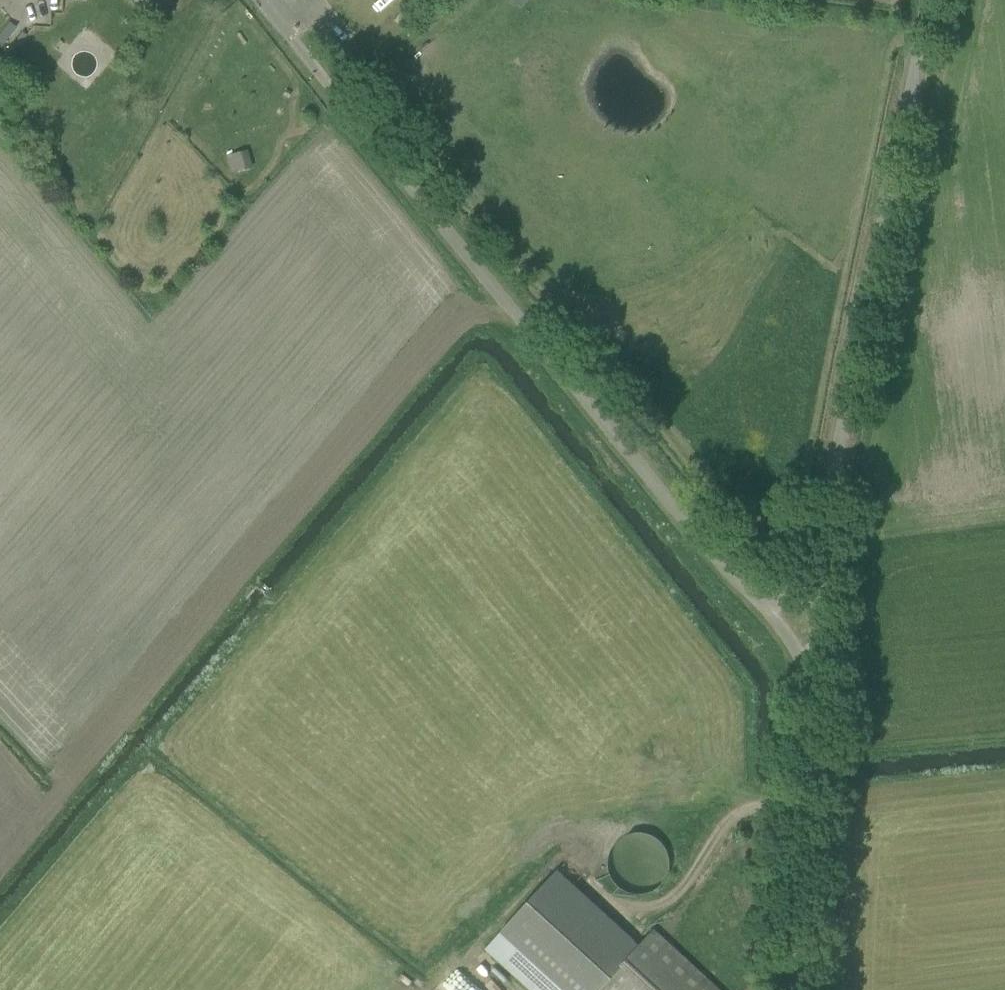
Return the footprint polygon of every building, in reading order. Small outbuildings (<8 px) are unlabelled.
[(249,151),(236,154),(239,169),(240,171),(253,168),(249,151)] [(664,878),(664,872),(664,866),(662,862),(659,856),(656,852),(652,849),(647,847),(641,845),(637,845),(632,845),(626,847),(621,850),(618,853),(615,858),(612,862),(611,867),(611,872),(611,877),(613,882),(615,886),(618,890),(623,894),(627,896),(631,898),(639,898),(646,897),(652,894),(656,891),(659,887),(662,883),(664,878)] [(653,931),(639,946),(558,870),(484,949),(528,989),(718,989),(653,931)]
